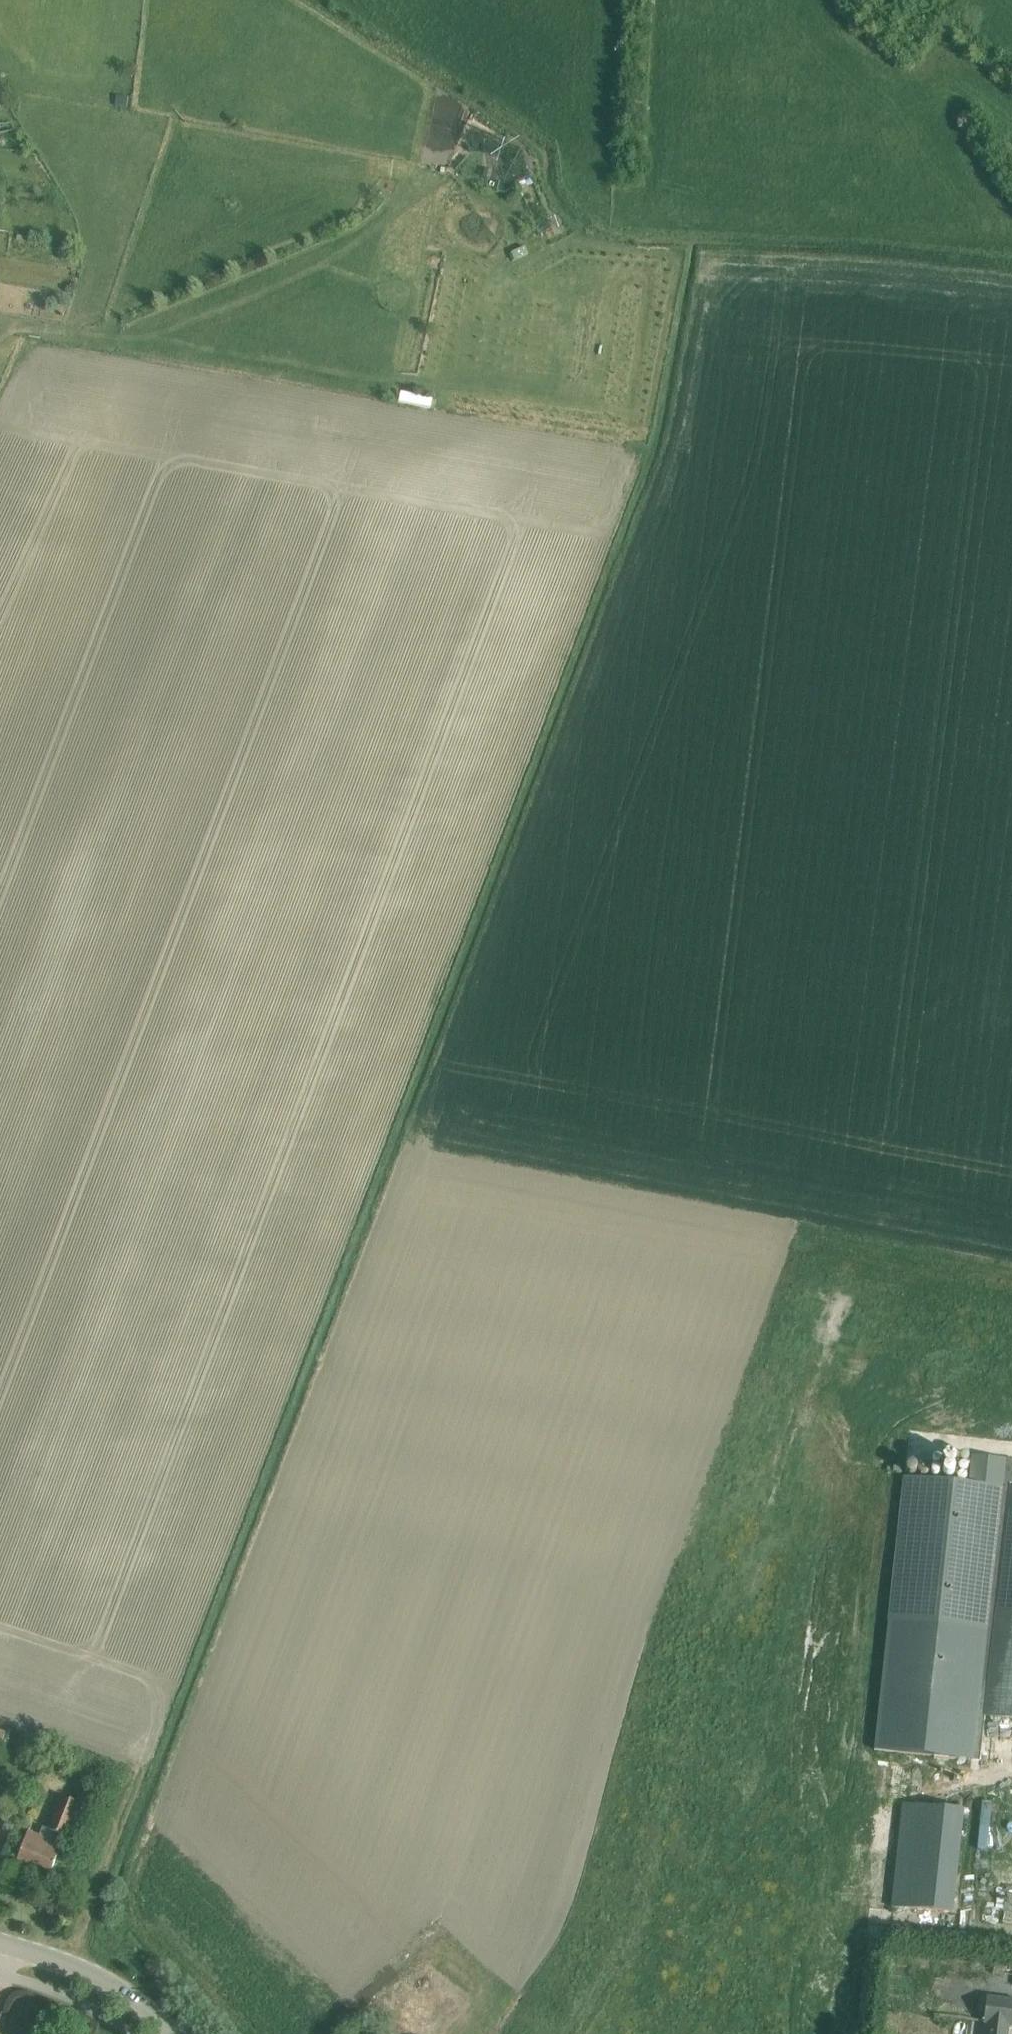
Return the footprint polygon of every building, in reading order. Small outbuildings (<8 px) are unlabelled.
[(486,170),(483,179),(495,182),(498,174),(486,170)] [(877,1744),(1011,1756),(1011,1492),(1011,1489),(1011,1465),(973,1459),(970,1486),(903,1479),(877,1744)] [(16,1861),(50,1874),(72,1814),(76,1803),(61,1797),(49,1831),(41,1828),(38,1836),(27,1832),(16,1861)] [(901,1804),(890,1907),(951,1913),(962,1811),(901,1804)] [(5,1819),(2,1831),(12,1834),(15,1822),(5,1819)] [(1008,2027),(1011,2027),(1011,2000),(985,1997),(982,2024),(985,2024),(984,2033),(1007,2033),(1008,2027)]
